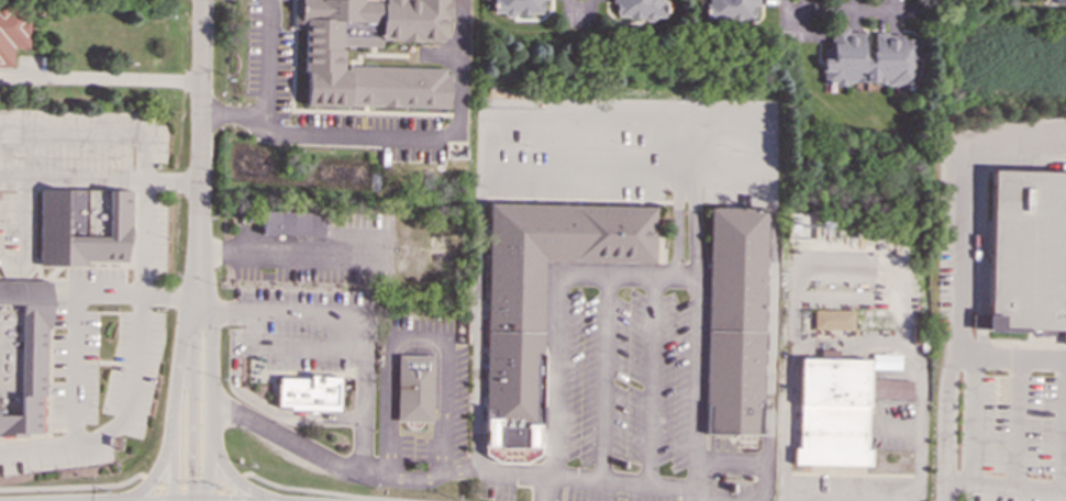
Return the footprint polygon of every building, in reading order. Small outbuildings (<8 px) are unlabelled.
[(292,29),(304,29),(303,71),(307,71),(306,107),(348,108),(348,107),(448,109),(449,76),(445,76),(445,68),(347,66),(347,70),(343,70),(343,51),(340,51),(340,46),(381,47),(381,41),(442,42),(442,38),(446,38),(446,19),(449,19),(449,0),(447,0),(384,0),(384,3),(363,2),(363,0),(293,0),(292,29)] [(662,0),(610,0),(610,3),(614,3),(615,20),(663,18),(662,0)] [(753,21),(753,5),(759,5),(759,0),(708,0),(708,20),(753,21)] [(11,68),(12,48),(27,48),(29,9),(0,8),(0,68),(11,68)] [(917,89),(917,40),(906,38),(901,34),(874,33),(874,49),(866,56),(863,56),(863,32),(851,32),(846,27),(831,27),(830,45),(822,52),(822,84),(831,84),(834,86),(845,86),(848,84),(900,84),(904,89),(917,89)] [(992,170),(1065,173),(1065,345),(1063,345),(1063,330),(1029,329),(1029,333),(986,332),(986,329),(971,329),(973,315),(988,316),(992,170)] [(40,189),(37,266),(86,267),(86,261),(124,263),(125,246),(129,246),(130,192),(40,189)] [(487,204),(484,446),(540,447),(543,260),(652,263),(653,207),(487,204)] [(708,209),(764,210),(760,433),(704,432),(708,209)] [(262,211),(260,235),(322,236),(322,225),(324,226),(324,215),(322,215),(322,212),(262,211)] [(25,437),(0,437),(0,281),(49,281),(48,329),(46,329),(45,397),(42,397),(41,434),(25,434),(25,437)] [(852,311),(813,311),(812,330),(852,330),(852,311)] [(871,369),(900,370),(900,355),(871,354),(871,369)] [(396,355),(432,356),(430,422),(395,422),(396,355)] [(792,448),(797,448),(799,358),(867,359),(867,379),(912,380),(911,399),(867,398),(866,449),(870,449),(869,466),(792,465),(792,448)] [(275,405),(276,377),(307,378),(308,375),(338,376),(337,411),(286,409),(286,407),(275,405)]
